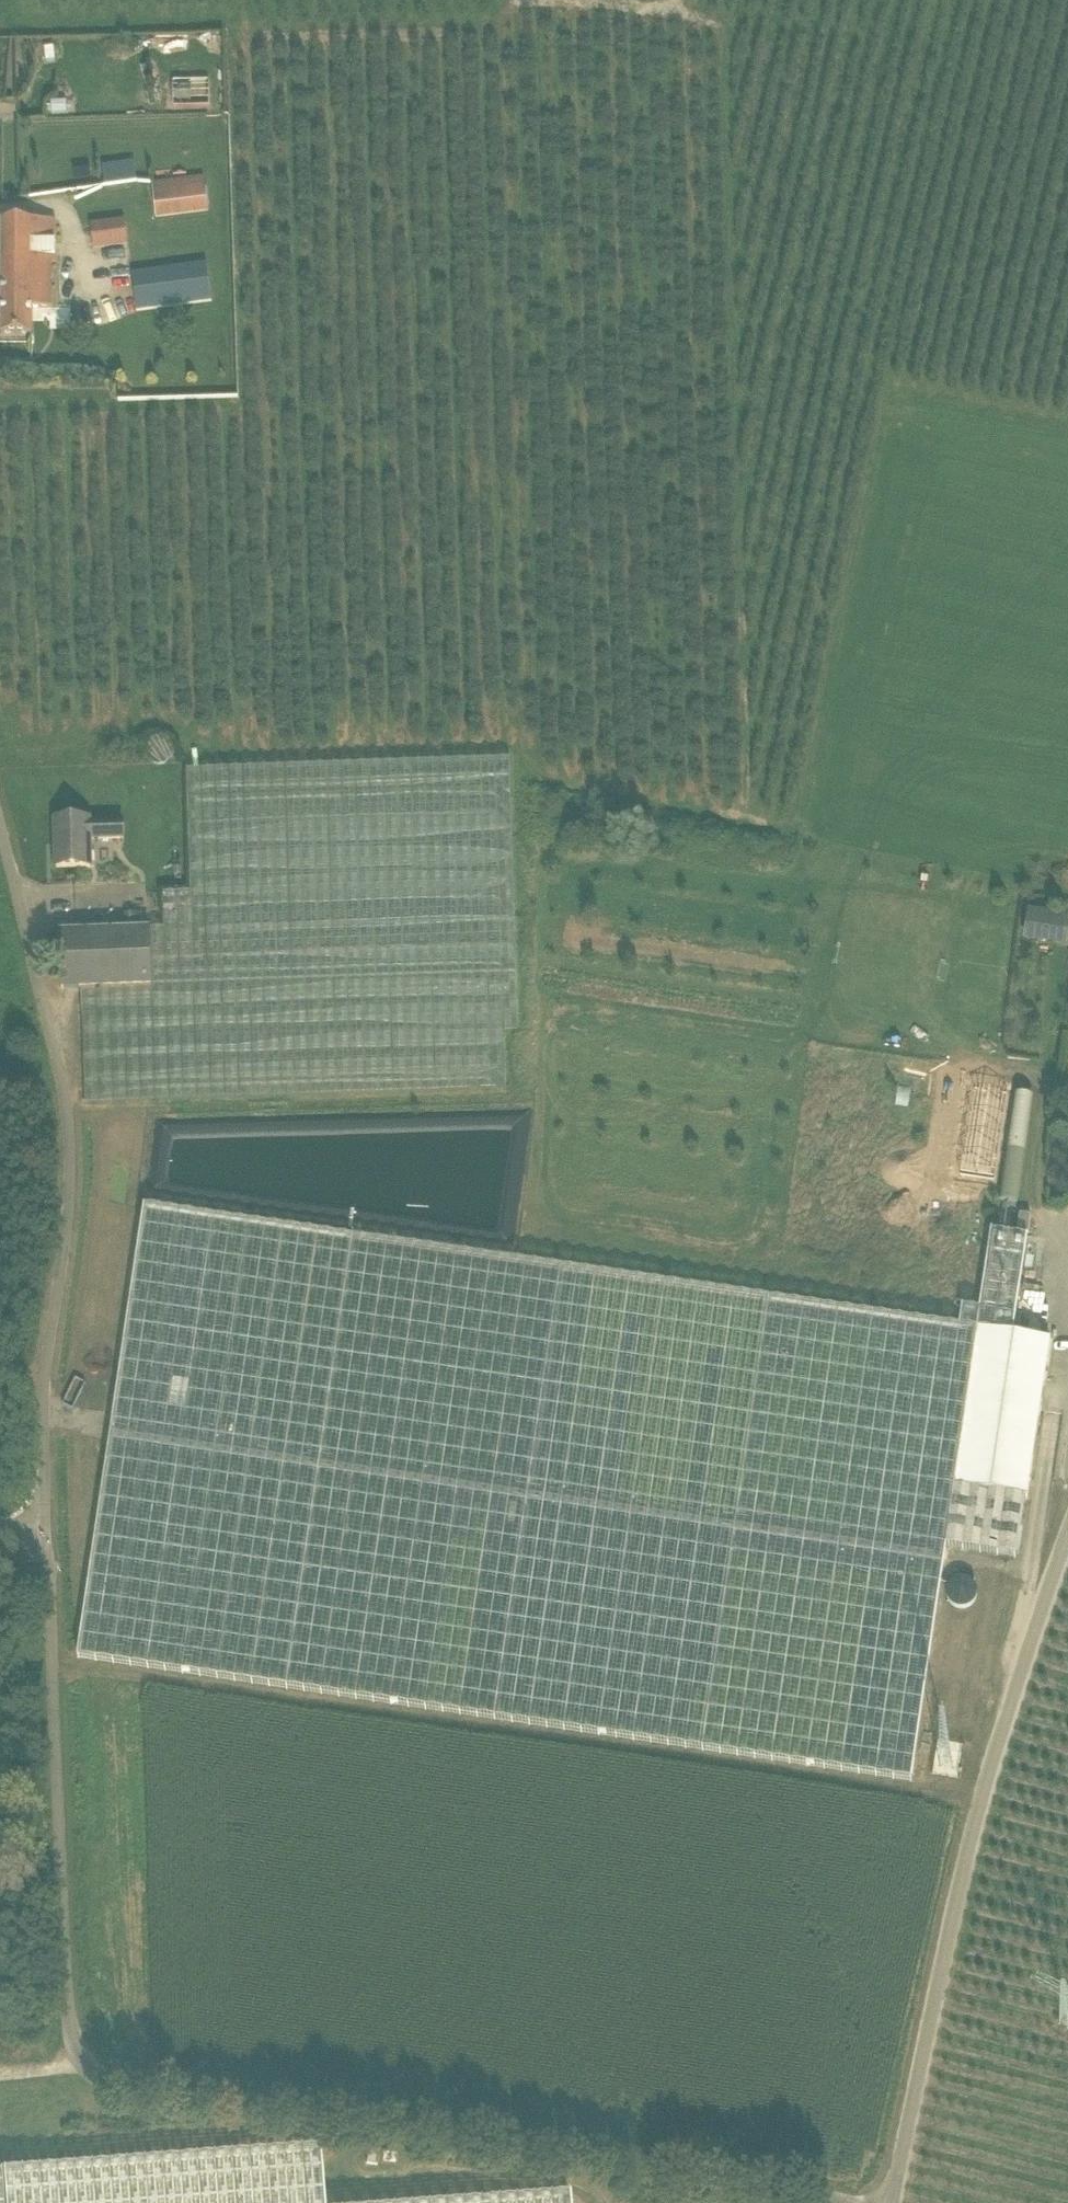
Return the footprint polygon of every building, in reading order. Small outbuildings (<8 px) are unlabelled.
[(55,61),(55,46),(46,46),(47,61),(55,61)] [(210,106),(209,79),(173,80),(174,106),(210,106)] [(67,101),(51,102),(52,113),(67,112),(67,101)] [(156,216),(209,210),(205,177),(152,183),(156,216)] [(2,220),(2,334),(33,334),(33,307),(52,307),(52,262),(56,262),(56,220),(2,220)] [(94,251),(129,247),(125,220),(90,225),(94,251)] [(208,264),(132,275),(137,314),(213,303),(208,264)] [(513,759),(188,773),(192,892),(166,893),(167,928),(151,929),(152,986),(82,988),(86,1104),(506,1091),(505,1029),(519,1030),(517,973),(513,759)] [(112,838),(112,822),(90,822),(90,820),(56,820),(57,868),(91,867),(90,839),(112,838)] [(1067,943),(1067,913),(1027,911),(1026,941),(1067,943)] [(152,986),(151,929),(60,932),(62,989),(82,988),(152,986)] [(960,1174),(995,1179),(1008,1092),(973,1087),(960,1174)] [(1015,1091),(998,1200),(1015,1202),(1032,1094),(1015,1091)] [(956,1487),(979,1330),(982,1312),(962,1309),(959,1327),(353,1236),(145,1205),(78,1656),(912,1780),(947,1546),(1016,1556),(1025,1498),(956,1487)] [(1029,1233),(1032,1215),(1021,1213),(1018,1231),(1029,1233)] [(979,1330),(1014,1335),(1028,1237),(994,1232),(982,1312),(979,1330)] [(1014,1335),(979,1330),(956,1487),(1025,1498),(1028,1498),(1051,1340),(1014,1335)] [(320,2147),(0,2172),(0,2202),(324,2202),(320,2147)] [(570,2194),(452,2202),(570,2202),(570,2194)]
